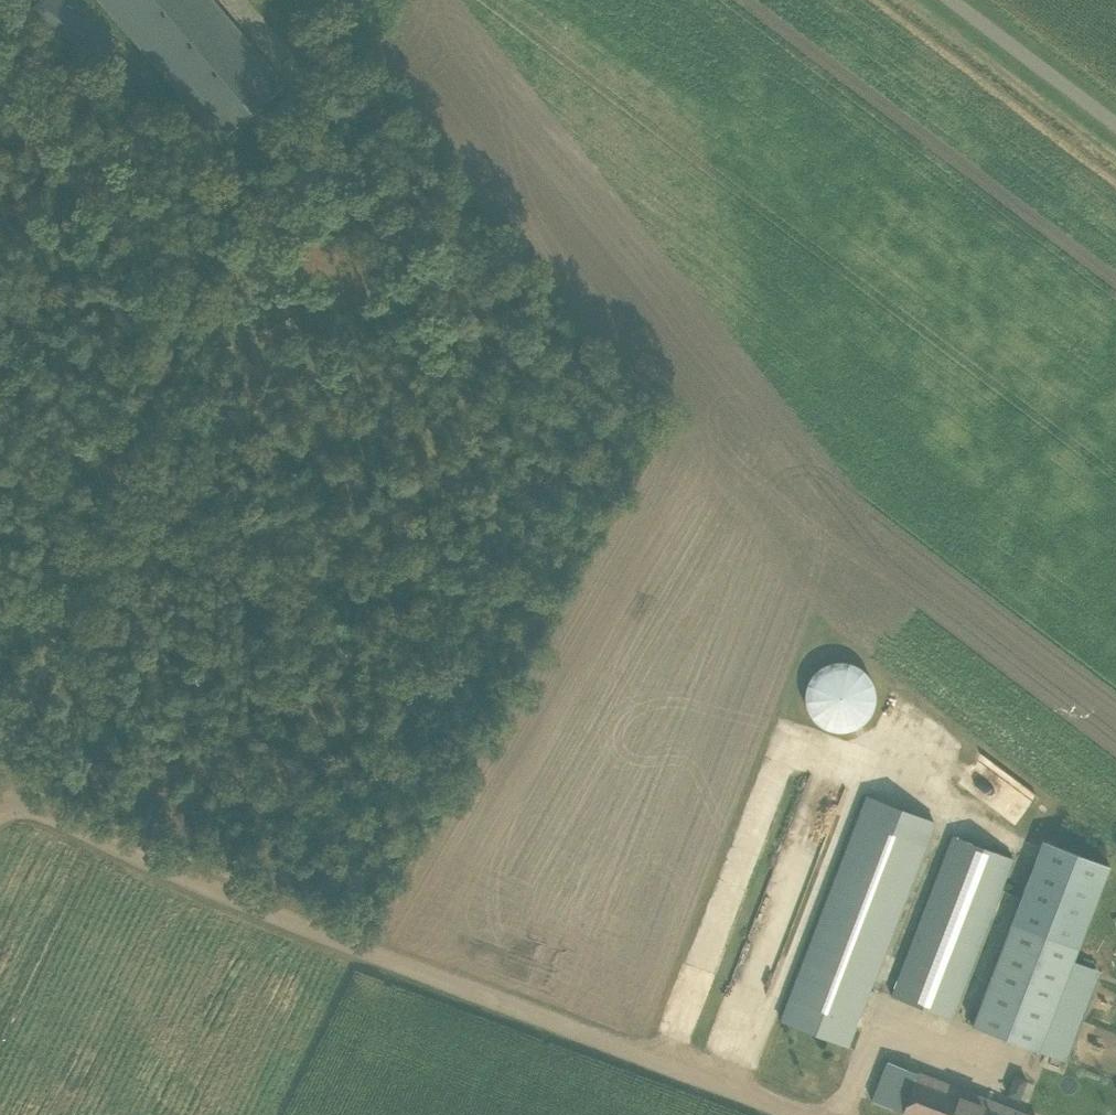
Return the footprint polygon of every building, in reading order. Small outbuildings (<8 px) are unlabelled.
[(95,73),(118,42),(62,0),(39,0),(24,19),(95,73)] [(221,140),(285,84),(212,0),(101,0),(221,140)] [(832,731),(840,732),(849,731),(857,728),(865,722),(870,716),(873,709),(875,701),(875,693),(873,684),(869,677),(864,671),(857,665),(848,662),(840,661),(831,662),(824,666),(817,671),(812,675),(807,684),(805,693),(805,701),(807,710),(810,717),(816,723),(824,728),(832,731)] [(780,1021),(848,1046),(932,820),(864,796),(780,1021)] [(890,995),(952,1020),(1014,859),(952,835),(890,995)] [(971,1026),(1039,1052),(1080,945),(1111,866),(1042,840),(1011,923),(971,1026)] [(907,1114),(1025,1114),(1014,1110),(887,1061),(872,1101),(907,1114)]
